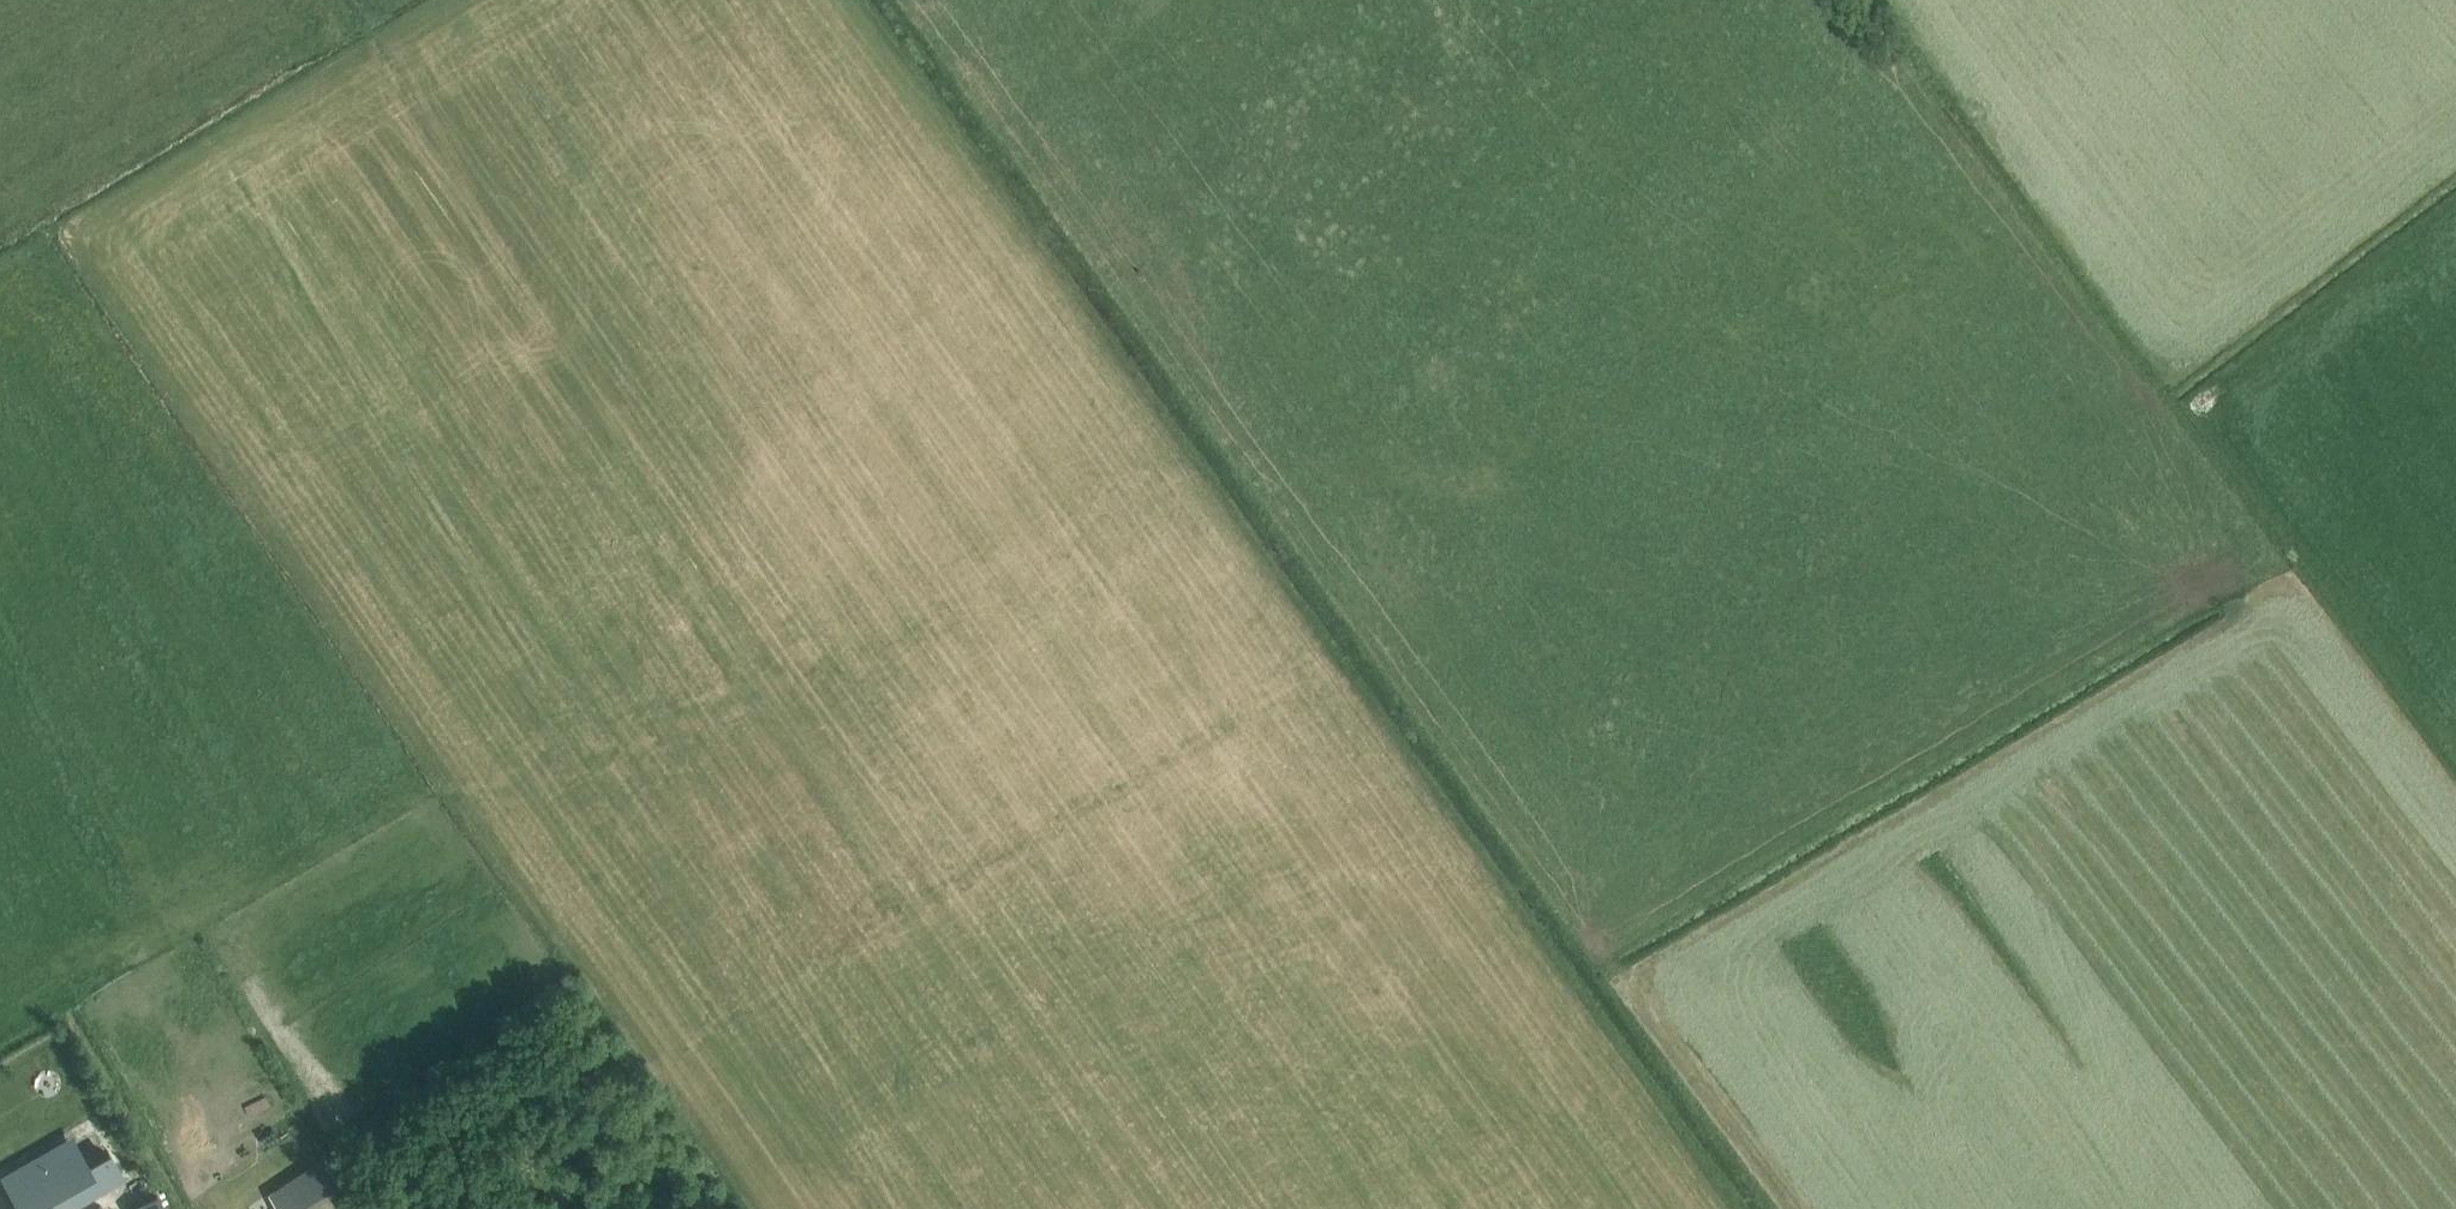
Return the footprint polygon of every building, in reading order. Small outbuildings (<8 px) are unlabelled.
[(109,1154),(90,1165),(84,1169),(70,1145),(9,1180),(23,1204),(23,1205),(26,1208),(69,1208),(123,1178),(109,1154)] [(345,1186),(325,1156),(268,1194),(277,1208),(309,1208),(345,1186)] [(157,1196),(134,1208),(164,1208),(157,1196)]
